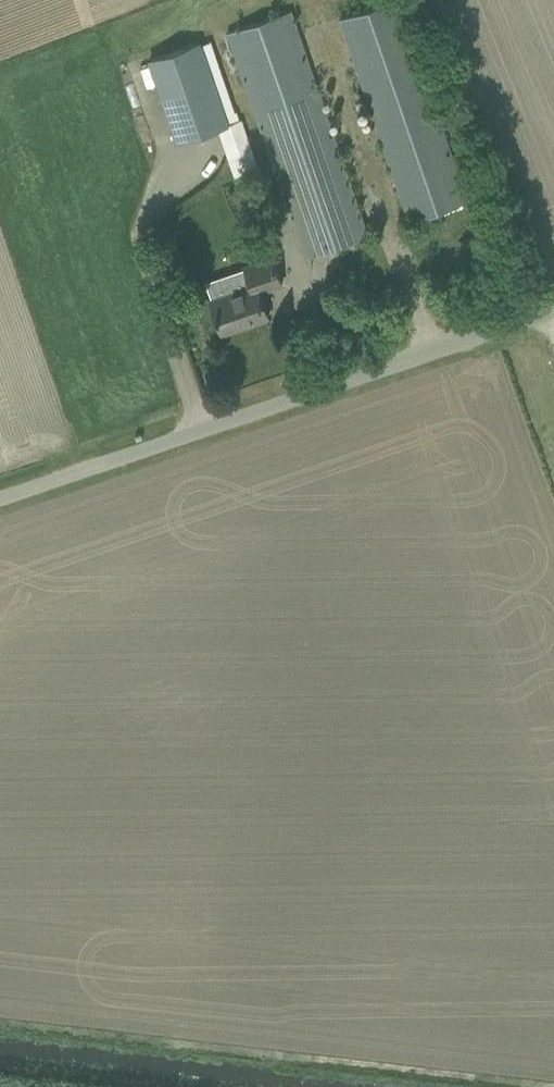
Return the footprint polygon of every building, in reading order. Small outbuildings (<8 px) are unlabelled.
[(409,220),(468,200),(399,0),(395,0),(340,19),(402,200),(409,220)] [(295,227),(305,256),(368,234),(361,213),(291,10),(228,32),(286,200),(265,207),(267,213),(266,213),(273,234),(295,227)] [(218,127),(237,181),(261,172),(243,119),(227,124),(199,42),(150,59),(178,141),(218,127)] [(210,296),(224,333),(242,326),(240,321),(267,311),(260,293),(283,284),(272,254),(244,264),(250,281),(210,296)]
